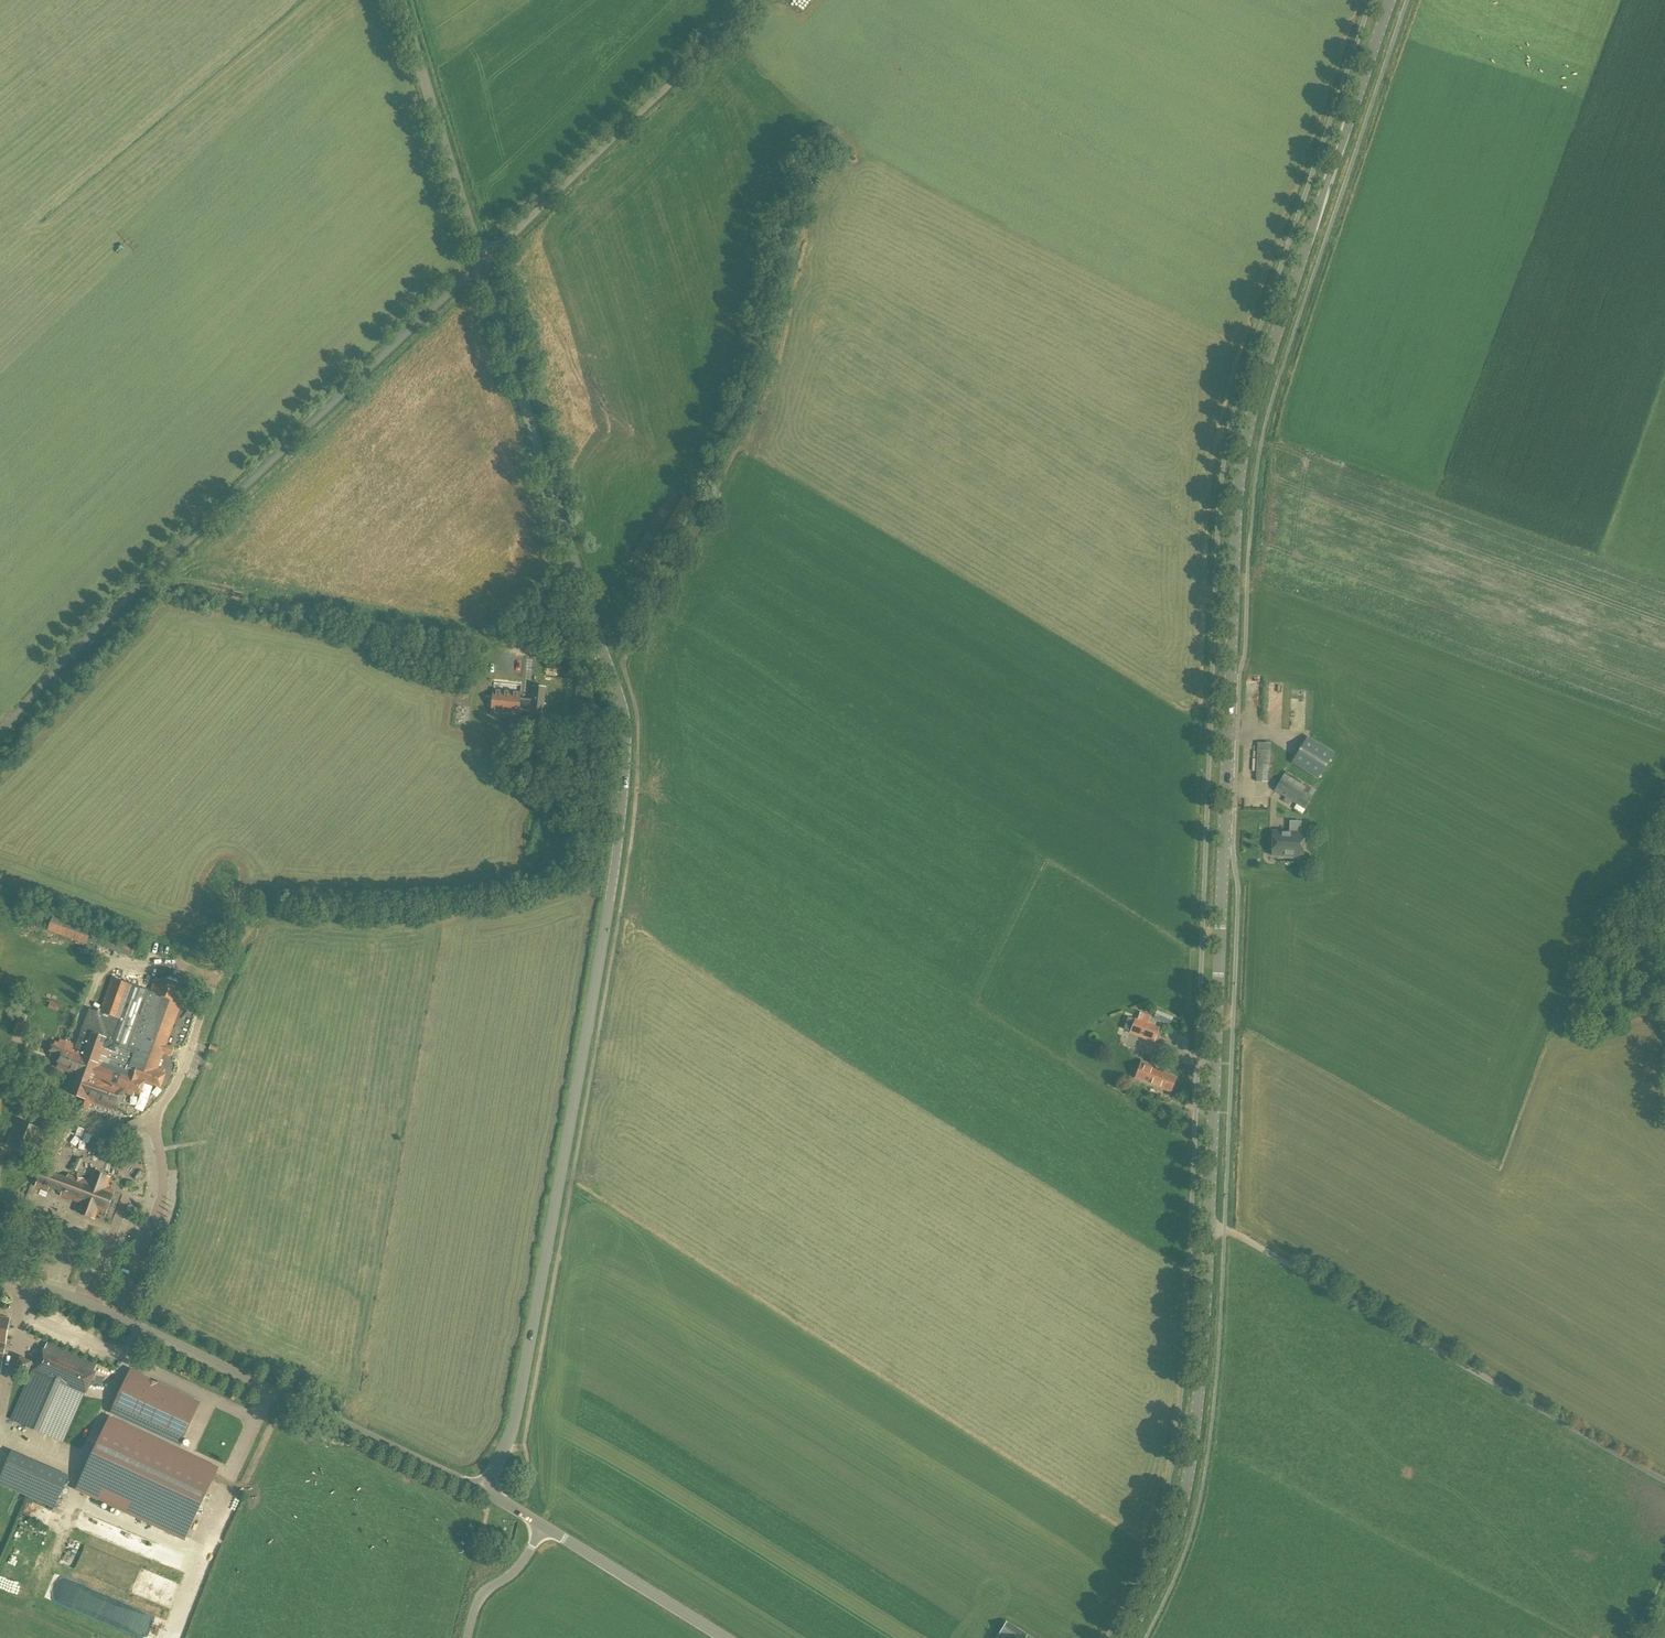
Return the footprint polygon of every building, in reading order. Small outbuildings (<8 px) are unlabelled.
[(521,693),(493,690),(492,702),(491,712),(518,715),(519,710),(528,711),(528,716),(545,717),(546,704),(544,704),(545,687),(533,686),(532,699),(520,698),(521,693)] [(1318,779),(1334,752),(1308,735),(1291,762),(1318,779)] [(1268,782),(1272,779),(1273,771),(1269,771),(1270,743),(1257,743),(1255,781),(1268,782)] [(1302,814),(1305,809),(1304,809),(1316,790),(1286,771),(1274,790),(1296,804),(1293,808),(1302,814)] [(1300,833),(1301,822),(1290,822),(1290,833),(1273,832),(1272,856),(1279,856),(1279,858),(1296,859),(1296,857),(1303,857),(1304,833),(1300,833)] [(1615,890),(1609,904),(1619,908),(1621,905),(1625,895),(1615,890)] [(86,944),(92,928),(53,914),(47,931),(86,944)] [(150,991),(113,978),(99,1012),(89,1008),(75,1048),(65,1044),(66,1042),(60,1039),(58,1043),(55,1042),(50,1056),(60,1059),(57,1067),(65,1070),(70,1072),(71,1070),(77,1072),(71,1094),(82,1098),(79,1106),(83,1108),(88,1110),(90,1102),(116,1111),(124,1089),(139,1094),(143,1082),(158,1087),(164,1069),(158,1067),(163,1053),(168,1055),(170,1051),(171,1047),(166,1045),(186,989),(155,978),(150,991)] [(59,1004),(50,1002),(49,1008),(58,1011),(59,1004)] [(1152,1025),(1155,1018),(1140,1013),(1138,1019),(1135,1018),(1135,1019),(1128,1017),(1123,1029),(1129,1032),(1129,1033),(1154,1042),(1159,1027),(1152,1025)] [(27,1039),(31,1027),(30,1027),(31,1024),(18,1020),(14,1035),(27,1039)] [(218,1047),(211,1044),(209,1050),(216,1052),(218,1047)] [(1171,1092),(1176,1078),(1154,1070),(1155,1067),(1141,1061),(1134,1078),(1171,1092)] [(31,1153),(40,1129),(28,1124),(19,1121),(10,1145),(25,1151),(31,1153)] [(111,1179),(92,1171),(88,1182),(68,1174),(66,1178),(60,1176),(54,1174),(55,1169),(43,1165),(38,1178),(35,1185),(47,1190),(50,1186),(55,1188),(61,1191),(60,1195),(80,1202),(79,1207),(98,1214),(100,1210),(109,1213),(117,1193),(115,1192),(117,1187),(109,1184),(111,1179)] [(10,1318),(0,1316),(0,1373),(1,1373),(1,1371),(10,1318)] [(85,1397),(97,1364),(47,1341),(35,1366),(33,1366),(10,1419),(62,1442),(82,1395),(85,1397)] [(19,1356),(14,1370),(27,1375),(33,1361),(19,1356)] [(198,1401),(130,1370),(111,1412),(179,1443),(198,1401)] [(183,1538),(216,1468),(108,1417),(75,1488),(183,1538)] [(69,1476),(12,1451),(0,1476),(0,1485),(55,1508),(69,1476)] [(1007,1622),(999,1634),(1006,1637),(1034,1637),(1028,1634),(1028,1635),(1007,1622)]
